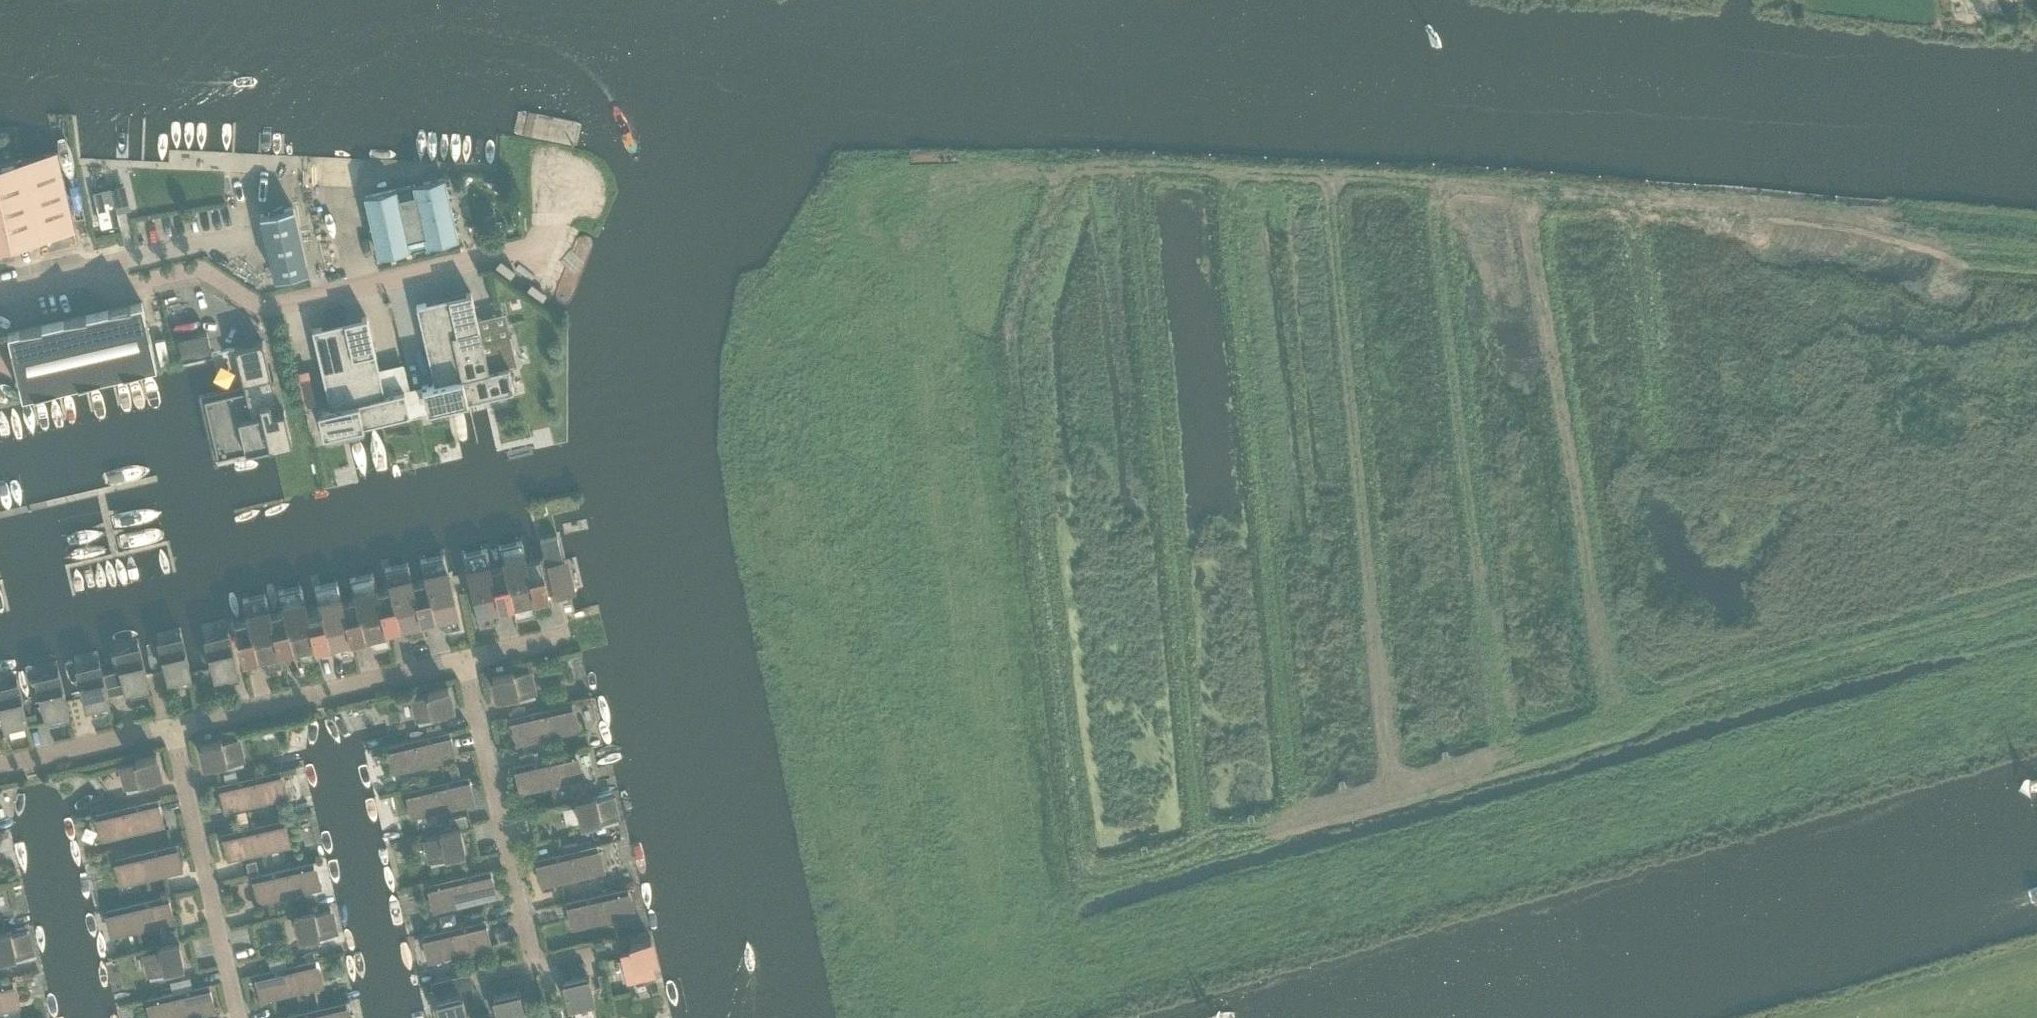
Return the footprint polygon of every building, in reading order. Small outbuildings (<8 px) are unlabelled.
[(75,231),(56,151),(0,164),(0,248),(75,231)] [(364,196),(378,255),(457,237),(444,177),(364,196)] [(288,191),(288,178),(265,178),(265,191),(288,191)] [(117,187),(94,192),(99,216),(123,210),(117,187)] [(293,208),(260,215),(274,279),(308,271),(293,208)] [(147,216),(150,232),(161,229),(158,213),(147,216)] [(570,235),(545,295),(569,306),(595,246),(570,235)] [(526,293),(536,281),(521,269),(516,275),(503,263),(498,269),(526,293)] [(482,341),(470,293),(443,299),(467,400),(513,389),(508,366),(517,364),(510,335),(482,341)] [(427,410),(467,400),(443,299),(416,305),(434,383),(421,386),(427,410)] [(141,303),(7,333),(22,395),(155,365),(141,303)] [(384,395),(366,317),(339,323),(362,425),(409,414),(404,390),(384,395)] [(322,434),(362,425),(339,323),(312,329),(330,407),(317,410),(322,434)] [(177,338),(182,359),(211,353),(206,331),(177,338)] [(278,410),(262,341),(234,347),(244,390),(204,400),(217,458),(291,441),(284,408),(278,410)] [(359,426),(363,460),(380,458),(376,424),(359,426)] [(568,560),(562,561),(557,536),(540,540),(545,564),(547,564),(554,598),(575,594),(568,560)] [(499,546),(504,565),(503,565),(512,603),(511,603),(515,619),(532,615),(536,603),(535,598),(548,595),(539,557),(525,560),(521,541),(499,546)] [(499,606),(511,603),(512,603),(503,565),(491,568),(487,548),(463,554),(467,574),(479,627),(496,623),(501,612),(499,606)] [(444,555),(421,560),(425,579),(413,582),(412,582),(421,620),(433,617),(434,623),(446,630),(460,627),(448,574),(444,555)] [(385,568),(389,587),(377,590),(386,628),(397,626),(399,631),(411,639),(425,635),(421,620),(412,582),(413,582),(409,562),(385,568)] [(350,579),(355,598),(342,601),(351,639),(362,636),(364,642),(376,649),(390,646),(386,628),(377,590),(373,574),(350,579)] [(340,658),(354,654),(351,639),(342,601),(338,582),(315,587),(318,603),(307,606),(306,606),(315,647),(327,645),(328,650),(340,658)] [(302,586),(278,591),(282,611),(271,614),(270,614),(279,651),(291,649),(292,655),(304,662),(318,659),(315,647),(306,606),(307,606),(302,586)] [(267,594),(243,599),(247,619),(233,622),(242,660),(255,657),(257,663),(268,670),(283,667),(279,651),(270,614),(271,614),(267,594)] [(220,685),(239,681),(237,675),(239,674),(229,632),(204,637),(208,657),(209,657),(215,680),(219,679),(220,685)] [(173,688),(192,684),(191,678),(192,677),(182,634),(157,640),(161,659),(162,659),(168,683),(172,682),(173,688)] [(148,687),(139,650),(120,654),(123,666),(103,671),(106,687),(108,695),(129,690),(131,698),(149,694),(148,687)] [(101,667),(102,666),(101,662),(75,668),(80,687),(81,687),(86,710),(90,709),(92,715),(110,711),(109,705),(111,704),(108,695),(106,687),(101,667)] [(40,696),(45,720),(49,719),(51,725),(70,721),(68,714),(70,714),(60,671),(34,677),(39,696),(40,696)] [(514,675),(513,671),(492,676),(497,697),(506,695),(507,700),(534,693),(529,672),(514,675)] [(29,730),(27,724),(29,724),(19,681),(0,685),(0,711),(4,729),(8,729),(10,734),(29,730)] [(443,709),(452,707),(447,686),(426,691),(427,696),(412,699),(417,721),(444,714),(443,709)] [(571,704),(574,703),(574,702),(508,718),(510,718),(515,741),(560,731),(560,730),(576,727),(571,704)] [(394,707),(400,731),(411,728),(405,704),(394,707)] [(533,711),(531,705),(518,708),(520,714),(533,711)] [(426,728),(428,736),(442,733),(440,725),(426,728)] [(410,765),(455,755),(449,732),(451,732),(451,731),(442,733),(428,736),(384,746),(385,747),(388,746),(394,769),(410,765)] [(221,739),(200,744),(205,764),(214,762),(215,767),(242,761),(237,740),(222,743),(221,739)] [(574,753),(578,752),(577,751),(539,760),(521,764),(511,766),(511,767),(513,767),(518,789),(563,779),(579,775),(574,753)] [(537,751),(519,755),(521,764),(539,760),(537,751)] [(120,767),(126,788),(152,782),(151,777),(160,775),(155,754),(135,759),(136,763),(120,767)] [(454,765),(449,767),(452,780),(460,778),(457,765),(454,765)] [(278,772),(282,771),(282,770),(215,785),(216,786),(217,786),(223,809),(267,798),(283,794),(278,772)] [(235,770),(223,773),(225,782),(237,779),(235,770)] [(404,792),(407,791),(413,814),(429,810),(474,800),(468,777),(470,777),(470,776),(460,778),(452,780),(403,791),(404,792)] [(612,797),(596,800),(595,796),(574,801),(579,821),(589,819),(590,824),(617,818),(612,797)] [(93,814),(97,814),(102,836),(118,832),(118,833),(163,822),(158,800),(160,799),(159,798),(93,814)] [(249,826),(245,811),(235,813),(238,828),(249,826)] [(464,815),(449,819),(452,828),(467,825),(464,815)] [(282,820),(286,819),(285,818),(219,834),(221,834),(226,857),(271,847),(271,846),(287,843),(282,820)] [(455,850),(465,848),(460,827),(439,832),(440,837),(425,840),(430,862),(456,855),(455,850)] [(562,844),(561,845),(563,853),(564,853),(578,849),(576,841),(568,843),(562,844)] [(176,844),(178,844),(178,843),(112,859),(115,858),(121,881),(137,877),(137,878),(182,867),(176,844)] [(595,846),(599,845),(599,844),(578,849),(564,853),(563,853),(533,860),(533,861),(535,860),(540,883),(584,873),(584,872),(601,869),(595,846)] [(255,860),(246,862),(249,874),(258,872),(255,860)] [(251,876),(256,899),(301,889),(317,885),(312,862),(316,861),(315,861),(249,876),(249,877),(251,876)] [(492,869),(426,884),(425,885),(429,885),(434,907),(451,903),(451,904),(495,893),(490,871),(492,870),(492,869)] [(564,903),(570,925),(615,915),(631,911),(626,888),(630,888),(630,887),(563,902),(563,903),(564,903)] [(168,896),(170,895),(169,894),(103,910),(103,911),(107,910),(112,932),(128,929),(173,919),(168,896)] [(314,910),(293,915),(298,936),(307,934),(308,939),(335,933),(330,911),(315,914),(314,910)] [(472,923),(487,919),(485,911),(471,915),(472,923)] [(446,954),(491,944),(485,921),(487,921),(487,919),(472,923),(420,935),(420,936),(424,935),(429,958),(446,954)] [(175,928),(168,930),(171,939),(174,938),(177,937),(178,936),(176,927),(175,928)] [(12,935),(11,931),(0,934),(0,956),(4,955),(5,960),(32,954),(27,932),(12,935)] [(650,959),(655,958),(650,937),(629,942),(631,951),(620,954),(626,981),(654,974),(650,959)] [(144,954),(149,976),(176,969),(174,964),(184,962),(179,941),(158,946),(159,950),(144,954)] [(286,965),(284,958),(268,961),(270,969),(286,965)] [(318,959),(251,974),(252,975),(253,974),(259,997),(303,987),(320,983),(314,960),(318,959)] [(434,996),(473,987),(469,973),(430,982),(434,996)] [(589,977),(587,977),(586,973),(563,979),(564,983),(562,983),(567,1006),(570,1005),(573,1016),(593,1012),(591,1000),(594,1000),(589,977)] [(607,986),(604,974),(597,975),(600,987),(607,986)] [(189,977),(170,982),(172,992),(192,987),(189,977)] [(0,1008),(17,1004),(11,981),(15,980),(15,979),(0,983),(0,1008)] [(210,984),(144,999),(144,1000),(148,999),(152,1017),(168,1017),(169,1017),(170,1017),(214,1008),(209,985),(211,984),(210,984)] [(517,993),(516,989),(493,995),(494,999),(492,999),(497,1017),(522,1017),(521,1016),(524,1016),(519,993),(517,993)] [(435,1004),(439,1017),(467,1017),(462,997),(460,998),(459,994),(436,999),(437,1003),(435,1004)] [(348,1002),(348,1001),(282,1016),(282,1017),(284,1017),(348,1017),(345,1003),(348,1002)]
